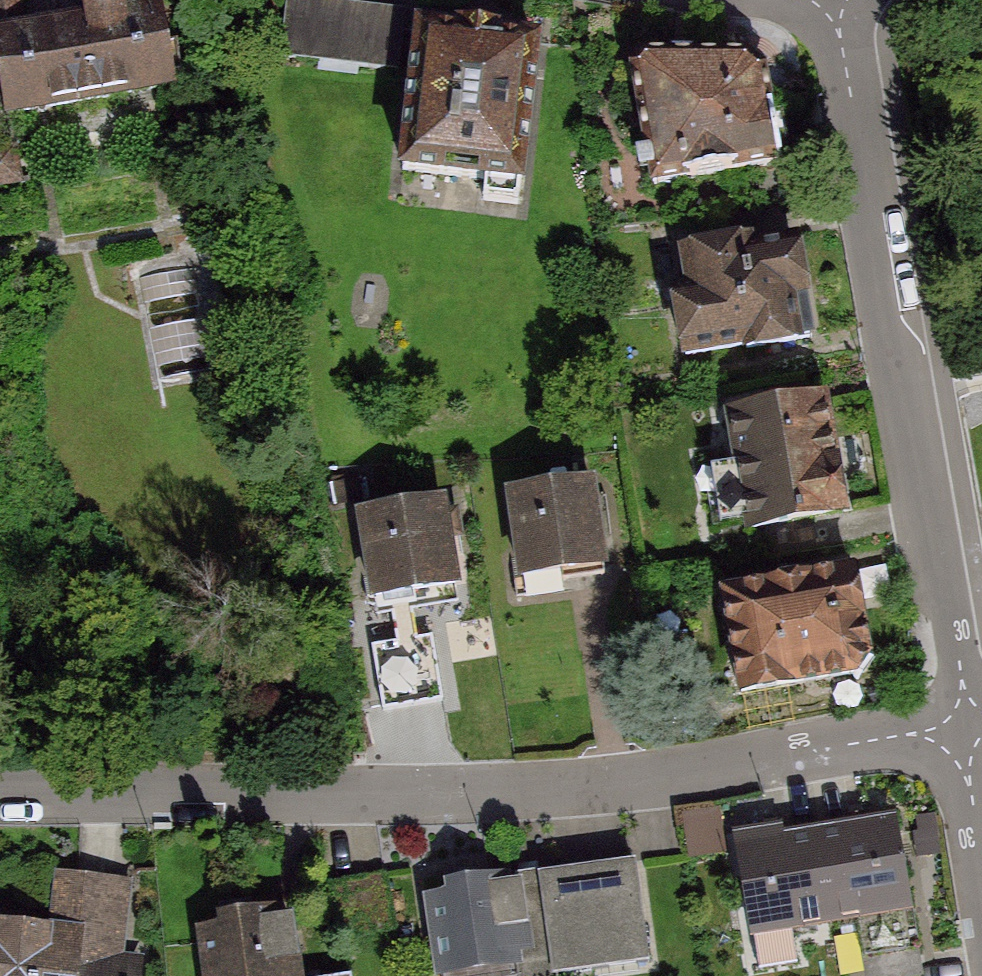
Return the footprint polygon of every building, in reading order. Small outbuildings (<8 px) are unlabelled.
[(6,111),(172,82),(170,74),(180,72),(175,41),(165,42),(159,5),(124,12),(122,0),(84,0),(82,7),(84,18),(25,28),(20,0),(0,0),(0,73),(6,111)] [(304,0),(286,0),(279,57),(398,71),(405,12),(304,0)] [(459,32),(420,27),(403,170),(486,180),(484,200),(518,204),(537,41),(495,36),(496,32),(460,27),(459,32)] [(642,55),(633,68),(652,184),(780,162),(763,66),(748,56),(642,55)] [(0,148),(0,184),(19,180),(13,146),(0,148)] [(748,243),(684,255),(690,290),(674,293),(686,355),(746,344),(746,349),(812,337),(795,241),(749,250),(748,243)] [(821,400),(730,417),(750,527),(842,510),(821,400)] [(594,477),(513,488),(523,571),(562,567),(563,576),(606,570),(594,477)] [(441,502),(360,516),(375,598),(455,584),(441,502)] [(854,568),(723,592),(740,693),(857,671),(867,655),(854,568)] [(431,636),(371,647),(382,711),(442,700),(431,636)] [(698,845),(738,840),(734,805),(694,811),(698,845)] [(914,975),(889,823),(742,847),(756,929),(855,912),(866,975),(906,975),(914,975)] [(520,872),(533,975),(542,975),(651,964),(639,859),(520,872)] [(417,885),(429,975),(533,975),(520,872),(417,885)] [(54,875),(50,925),(0,921),(0,975),(129,975),(137,882),(54,875)] [(193,920),(198,975),(289,975),(284,912),(193,920)]
